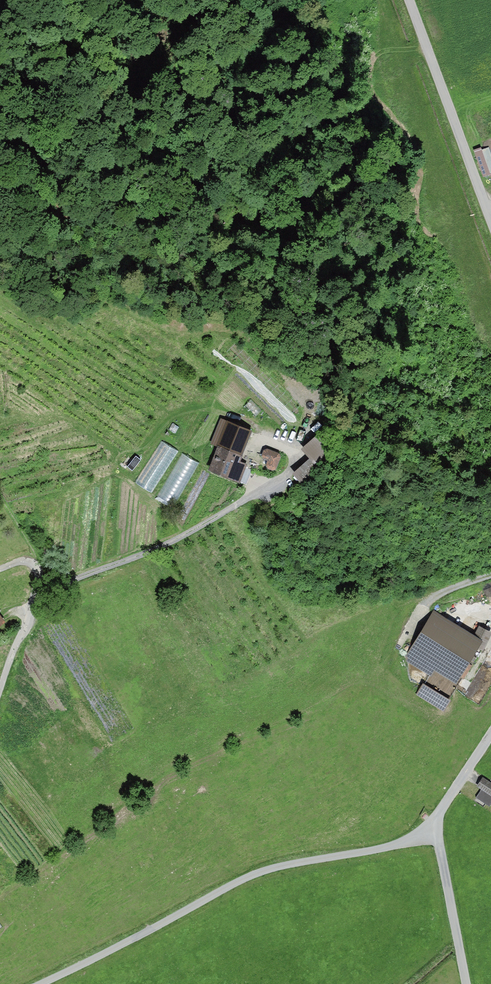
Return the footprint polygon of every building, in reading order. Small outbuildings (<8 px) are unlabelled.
[(247,419),(235,415),(231,424),(244,429),(247,419)] [(241,463),(253,433),(244,429),(231,424),(221,420),(211,443),(219,446),(208,473),(240,485),(247,466),(241,463)] [(343,454),(323,431),(300,451),(309,461),(292,476),(303,489),(343,454)] [(177,452),(161,442),(136,483),(152,493),(177,452)] [(267,450),(263,452),(262,457),(263,460),(267,462),(266,467),(268,470),(273,472),(277,471),(281,458),(280,454),(267,450)] [(199,464),(182,454),(158,496),(175,506),(199,464)] [(475,646),(480,637),(475,634),(433,610),(406,659),(430,674),(434,667),(456,681),(475,646)] [(475,634),(480,637),(475,646),(484,650),(490,633),(490,630),(478,624),(475,634)] [(444,710),(451,698),(424,682),(416,694),(444,710)] [(485,775),(479,784),(485,787),(480,795),(490,802),(490,779),(485,775)]
